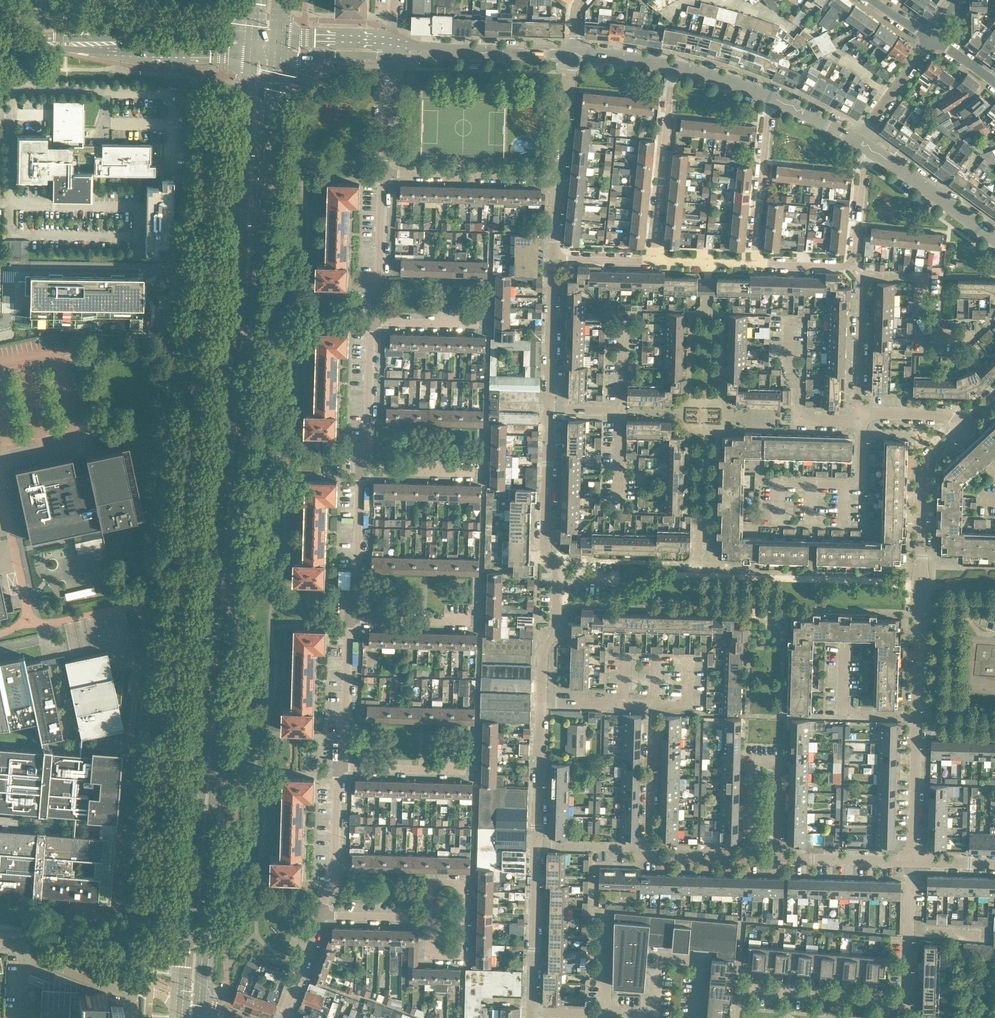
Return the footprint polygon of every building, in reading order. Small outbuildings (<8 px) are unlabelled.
[(337,13),(345,13),(345,14),(359,14),(367,14),(368,0),(337,0),(337,13)] [(433,16),(433,0),(414,0),(413,15),(412,31),(432,32),(433,16)] [(455,1),(455,0),(433,0),(433,16),(432,32),(455,33),(455,1)] [(487,1),(487,8),(489,8),(492,5),(492,1),(497,1),(497,0),(487,0),(487,1)] [(667,5),(664,0),(651,0),(647,2),(653,7),(658,11),(667,5)] [(767,5),(775,10),(778,6),(776,1),(777,0),(764,0),(767,5)] [(849,0),(831,0),(829,2),(833,5),(823,18),(819,23),(829,29),(840,22),(836,19),(841,12),(845,14),(853,3),(849,0)] [(912,6),(921,12),(929,0),(917,0),(912,6)] [(921,12),(929,18),(942,0),(934,0),(933,1),(932,0),(929,0),(921,12)] [(970,8),(979,8),(979,9),(987,9),(987,1),(991,1),(991,0),(970,0),(970,8)] [(455,1),(455,33),(472,33),(473,12),(461,12),(461,1),(459,1),(455,1)] [(700,8),(699,14),(705,15),(707,3),(701,2),(700,8)] [(720,6),(707,3),(705,15),(717,18),(720,6)] [(860,27),(869,15),(855,4),(846,17),(860,27)] [(687,11),(699,14),(700,8),(688,5),(687,11)] [(720,6),(717,18),(728,22),(732,10),(720,6)] [(512,14),(512,34),(526,35),(526,20),(526,14),(518,14),(518,7),(513,7),(512,14)] [(979,9),(979,8),(970,8),(964,8),(964,37),(964,44),(976,53),(994,27),(994,12),(986,24),(981,21),(979,21),(979,9)] [(792,21),(797,25),(807,13),(801,9),(792,21)] [(623,40),(636,41),(639,11),(633,10),(631,23),(625,22),(623,40)] [(744,13),(732,10),(728,22),(740,25),(744,13)] [(636,41),(647,43),(650,27),(643,26),(643,24),(645,11),(639,11),(636,41)] [(473,12),(472,33),(486,33),(487,15),(487,12),(473,12)] [(498,13),(498,19),(498,34),(512,34),(512,14),(498,13)] [(526,20),(526,35),(538,35),(538,20),(539,13),(532,13),(532,20),(526,20)] [(599,21),(598,37),(609,38),(611,14),(600,13),(599,21)] [(744,13),(740,25),(752,29),(756,17),(744,13)] [(611,14),(609,38),(623,40),(625,22),(625,19),(617,18),(617,15),(611,14)] [(486,33),(498,34),(498,19),(492,19),(492,16),(487,15),(486,33)] [(868,37),(879,22),(869,15),(860,27),(858,30),(857,36),(868,37)] [(551,16),(551,21),(550,35),(565,36),(566,22),(556,21),(556,16),(551,16)] [(762,19),(756,17),(752,29),(758,31),(762,19)] [(764,33),(764,32),(768,21),(762,19),(758,31),(764,33)] [(550,35),(551,21),(538,20),(538,35),(550,35)] [(598,37),(599,21),(595,21),(585,20),(585,36),(598,37)] [(764,33),(769,35),(773,23),(768,21),(764,32),(764,33)] [(775,37),(779,26),(773,23),(769,35),(775,37)] [(879,44),(890,30),(881,23),(870,38),(879,44)] [(647,43),(662,46),(663,32),(664,29),(657,28),(657,27),(650,26),(650,27),(647,43)] [(671,47),(673,48),(677,29),(672,28),(669,28),(664,27),(664,29),(663,32),(662,46),(666,47),(671,47)] [(977,51),(980,53),(979,54),(983,58),(994,42),(994,27),(986,39),(977,51)] [(677,29),(673,48),(684,50),(688,31),(677,29)] [(808,40),(813,37),(814,36),(803,29),(799,34),(808,40)] [(888,51),(898,38),(896,37),(897,35),(890,30),(879,44),(887,50),(888,51)] [(688,31),(684,50),(696,53),(700,34),(688,31)] [(814,36),(814,37),(819,47),(820,47),(832,40),(827,31),(821,35),(814,36)] [(794,37),(787,32),(783,38),(788,41),(797,48),(803,44),(794,37)] [(808,40),(799,34),(798,32),(794,37),(803,44),(808,40)] [(712,37),(700,34),(696,53),(707,55),(712,37)] [(898,58),(901,60),(912,46),(899,36),(881,61),(884,66),(898,58)] [(712,37),(707,55),(718,59),(723,40),(712,37)] [(808,40),(808,41),(814,50),(819,47),(814,37),(813,37),(808,40)] [(734,43),(723,40),(718,59),(729,62),(734,43)] [(832,40),(820,47),(825,55),(837,48),(836,47),(832,40)] [(983,58),(990,63),(994,57),(994,42),(983,58)] [(734,43),(729,62),(740,65),(746,47),(734,43)] [(757,51),(746,47),(740,65),(751,69),(757,51)] [(819,47),(814,50),(819,59),(823,56),(825,55),(820,47),(819,47)] [(764,66),(761,73),(764,74),(772,78),(780,58),(783,57),(784,56),(770,50),(768,55),(764,66)] [(761,73),(764,66),(768,55),(757,51),(751,69),(761,73)] [(783,57),(780,58),(772,78),(784,82),(787,75),(785,75),(788,68),(790,63),(789,59),(783,57)] [(923,73),(919,77),(924,81),(920,86),(922,87),(919,90),(924,94),(929,87),(943,68),(932,60),(924,71),(923,73)] [(790,69),(788,68),(785,75),(787,75),(784,82),(795,87),(797,83),(803,68),(792,64),(790,69)] [(880,75),(887,79),(887,80),(892,74),(881,66),(877,72),(880,74),(880,75)] [(803,68),(797,83),(801,85),(800,87),(810,92),(818,76),(803,68)] [(943,68),(929,87),(934,91),(939,84),(946,89),(951,83),(955,77),(943,68)] [(948,109),(970,96),(979,85),(980,84),(967,73),(961,81),(958,86),(963,90),(940,104),(945,111),(948,109)] [(818,76),(810,92),(820,97),(830,79),(820,74),(818,76)] [(830,79),(820,97),(829,102),(837,86),(839,84),(830,79)] [(837,86),(829,102),(839,107),(847,92),(837,86)] [(847,92),(839,107),(848,112),(859,92),(850,87),(847,92)] [(587,120),(588,109),(583,108),(583,106),(594,108),(595,93),(584,92),(580,92),(578,108),(577,119),(587,120)] [(859,92),(848,112),(858,117),(869,97),(859,92)] [(595,93),(594,108),(594,110),(598,111),(599,108),(606,109),(608,94),(595,93)] [(608,94),(606,109),(613,109),(612,120),(617,121),(620,95),(608,94)] [(617,121),(621,121),(622,110),(630,111),(632,97),(620,95),(617,121)] [(969,104),(957,112),(961,118),(974,109),(977,113),(990,102),(980,95),(969,104)] [(632,97),(630,111),(637,112),(637,115),(641,115),(641,112),(642,112),(644,98),(632,97)] [(644,98),(642,112),(654,113),(654,108),(658,108),(659,99),(644,98)] [(927,105),(919,99),(915,104),(917,105),(923,109),(923,110),(927,105)] [(53,175),(52,200),(91,201),(92,171),(73,171),(73,154),(77,154),(77,163),(78,163),(78,162),(94,162),(94,174),(102,174),(102,144),(102,145),(97,145),(97,143),(92,141),(90,145),(83,145),(83,102),(53,101),(53,136),(47,135),(17,134),(16,181),(46,181),(46,175),(53,175)] [(892,139),(900,128),(904,123),(897,118),(905,107),(900,103),(880,131),(892,139)] [(923,109),(917,105),(914,109),(920,113),(923,109)] [(952,117),(948,109),(945,111),(934,117),(937,120),(941,123),(950,118),(952,117)] [(955,126),(949,129),(955,134),(966,127),(970,135),(985,126),(977,113),(961,122),(955,126)] [(928,120),(934,125),(937,120),(934,117),(932,115),(928,120)] [(681,127),(680,133),(692,134),(694,119),(677,118),(677,126),(681,127)] [(948,128),(949,129),(955,126),(953,121),(950,118),(941,123),(948,128)] [(577,119),(575,137),(590,138),(592,138),(592,134),(590,134),(591,129),(594,129),(595,121),(587,120),(577,119)] [(706,121),(694,119),(692,134),(693,134),(693,137),(697,138),(697,135),(704,135),(706,121)] [(934,125),(945,133),(948,128),(941,123),(937,120),(934,125)] [(717,122),(706,121),(704,135),(711,136),(711,139),(716,140),(717,122)] [(729,123),(717,122),(716,140),(720,140),(720,137),(728,137),(729,123)] [(728,137),(728,141),(740,142),(740,138),(741,124),(729,123),(728,137)] [(904,123),(900,128),(892,139),(902,147),(911,134),(910,133),(913,130),(904,123)] [(757,126),(741,124),(740,138),(755,140),(757,126)] [(955,134),(949,129),(948,128),(945,133),(956,142),(960,137),(955,134)] [(902,147),(912,154),(924,138),(915,131),(912,135),(911,134),(902,147)] [(924,138),(912,154),(923,163),(933,148),(936,144),(925,136),(924,138)] [(592,138),(575,137),(574,149),(588,150),(589,144),(591,144),(592,138)] [(637,145),(636,151),(654,152),(655,141),(641,139),(640,146),(637,145)] [(965,141),(959,149),(965,154),(968,156),(974,148),(971,146),(965,141)] [(984,152),(978,142),(971,146),(974,148),(981,154),(984,152)] [(150,161),(150,145),(102,144),(102,174),(154,174),(153,186),(146,186),(145,253),(148,253),(148,259),(141,259),(141,260),(168,260),(168,259),(168,248),(166,248),(166,246),(172,246),(173,180),(162,180),(162,161),(150,161)] [(702,156),(703,150),(698,150),(698,148),(691,147),(690,152),(696,153),(696,155),(702,156)] [(938,152),(933,148),(923,163),(934,171),(943,159),(936,154),(938,152)] [(573,160),(590,162),(590,158),(588,158),(588,150),(574,149),(573,160)] [(985,157),(993,162),(994,161),(994,155),(992,149),(984,152),(981,154),(985,157)] [(654,152),(636,151),(636,155),(639,156),(638,163),(652,164),(654,152)] [(673,165),(691,166),(691,163),(688,163),(689,154),(674,153),(673,165)] [(934,171),(949,182),(959,168),(968,156),(965,154),(960,161),(958,160),(957,162),(947,154),(943,159),(934,171)] [(985,157),(982,161),(991,169),(994,164),(993,162),(985,157)] [(572,172),(586,174),(586,167),(589,167),(590,162),(573,160),(572,172)] [(634,170),(634,174),(651,176),(652,164),(638,163),(638,170),(634,170)] [(790,166),(789,166),(773,164),(772,173),(777,173),(776,179),(788,180),(790,166)] [(705,168),(691,166),(673,165),(672,176),(686,178),(687,171),(690,172),(711,173),(712,169),(705,168)] [(735,174),(735,177),(751,178),(753,167),(738,165),(738,174),(735,174)] [(790,166),(788,180),(788,183),(793,184),(793,181),(800,182),(801,167),(790,166)] [(813,168),(801,167),(800,182),(807,182),(807,185),(811,186),(813,168)] [(825,170),(813,168),(811,186),(815,186),(816,183),(823,184),(825,170)] [(970,177),(972,175),(973,173),(968,169),(965,172),(959,168),(949,182),(960,190),(970,177)] [(837,171),(825,170),(823,184),(831,185),(830,188),(829,198),(834,198),(835,188),(835,185),(837,171)] [(853,172),(837,171),(835,185),(847,186),(847,181),(852,181),(853,172)] [(570,184),(587,186),(588,182),(585,182),(586,174),(572,172),(570,184)] [(651,176),(634,174),(631,174),(630,186),(636,186),(650,188),(651,176)] [(972,175),(970,177),(960,190),(971,198),(979,186),(982,182),(972,175)] [(672,177),(671,188),(688,190),(689,185),(686,185),(686,178),(672,176),(672,177)] [(750,190),(751,178),(735,177),(734,182),(737,182),(736,189),(750,190)] [(330,196),(329,204),(349,205),(359,205),(360,184),(352,184),(352,183),(337,183),(329,183),(329,196),(330,196)] [(980,187),(979,186),(971,198),(981,206),(991,193),(993,190),(983,183),(980,187)] [(569,196),(583,197),(584,190),(587,191),(587,186),(570,184),(569,196)] [(397,190),(397,199),(413,199),(413,185),(401,185),(401,191),(397,190)] [(413,185),(413,199),(424,200),(425,186),(413,185)] [(425,186),(424,200),(436,200),(436,186),(425,186)] [(436,186),(436,200),(448,200),(448,186),(436,186)] [(448,186),(448,200),(459,201),(460,187),(448,186)] [(650,188),(636,186),(635,194),(632,193),(632,198),(649,199),(650,188)] [(460,187),(459,201),(471,201),(471,187),(460,187)] [(471,201),(471,206),(483,206),(483,201),(483,187),(471,187),(471,201)] [(483,187),(483,201),(494,202),(495,188),(483,187)] [(495,188),(494,202),(506,202),(506,188),(495,188)] [(506,202),(506,207),(517,207),(518,202),(518,188),(506,188),(506,202)] [(518,188),(518,202),(529,203),(530,189),(518,188)] [(671,188),(669,200),(684,201),(685,194),(688,194),(688,190),(671,188)] [(530,189),(529,203),(545,203),(545,195),(541,194),(541,189),(530,189)] [(733,197),(732,200),(749,202),(750,190),(736,189),(736,197),(733,197)] [(981,206),(992,213),(993,214),(994,212),(994,196),(991,193),(981,206)] [(583,197),(569,196),(568,208),(585,209),(600,211),(606,211),(607,206),(583,204),(583,197)] [(632,198),(631,202),(634,202),(633,210),(648,211),(649,199),(632,198)] [(668,212),(686,213),(686,209),(683,209),(684,201),(669,200),(668,212)] [(748,214),(749,202),(732,200),(732,205),(735,205),(734,212),(748,214)] [(768,214),(786,216),(794,217),(796,217),(796,213),(796,211),(786,210),(786,212),(783,212),(784,204),(770,202),(768,214)] [(848,216),(849,204),(843,204),(837,203),(835,203),(834,211),(832,210),(831,215),(848,216)] [(328,234),(349,235),(349,205),(329,204),(329,211),(328,211),(328,227),(329,227),(328,234)] [(567,219),(581,221),(582,214),(585,214),(585,209),(568,208),(567,219)] [(648,211),(633,210),(632,217),(629,217),(629,221),(647,223),(648,211)] [(707,215),(701,215),(686,213),(668,212),(667,223),(681,225),(682,218),(685,218),(707,220),(707,215)] [(730,220),(730,224),(747,225),(748,214),(734,212),(733,221),(730,220)] [(768,214),(767,226),(782,227),(782,221),(785,221),(786,216),(768,214)] [(847,228),(848,216),(831,215),(831,219),(834,219),(833,227),(847,228)] [(396,217),(396,228),(412,228),(412,222),(401,222),(401,217),(396,217)] [(583,227),(580,227),(581,221),(567,219),(566,231),(583,233),(583,227)] [(647,223),(629,221),(628,226),(632,226),(631,233),(645,234),(647,223)] [(681,225),(667,223),(666,235),(683,237),(683,236),(698,238),(704,239),(705,234),(681,231),(681,225)] [(746,237),(747,225),(730,224),(729,229),(732,229),(731,236),(746,237)] [(782,227),(767,226),(766,238),(780,239),(783,239),(784,234),(781,234),(782,227)] [(825,226),(824,237),(829,237),(846,239),(847,228),(833,227),(825,226)] [(884,228),(867,227),(867,235),(871,236),(871,241),(866,240),(865,254),(874,255),(875,242),(882,243),(884,228)] [(887,243),(894,244),(896,230),(884,228),(882,243),(882,245),(886,246),(887,243)] [(907,231),(896,230),(894,244),(901,244),(901,247),(906,248),(907,231)] [(580,237),(604,239),(604,235),(598,234),(583,233),(566,231),(564,243),(579,244),(580,237)] [(919,232),(907,231),(906,248),(910,248),(910,245),(918,246),(919,232)] [(931,233),(919,232),(918,246),(924,247),(924,250),(929,250),(929,248),(929,247),(931,233)] [(538,245),(538,239),(539,234),(517,233),(516,244),(533,244),(538,245)] [(645,234),(631,233),(630,241),(620,240),(620,245),(644,246),(645,234)] [(714,234),(707,233),(706,248),(713,248),(714,234)] [(942,243),(946,243),(947,235),(931,233),(929,247),(941,249),(942,243)] [(327,264),(348,265),(349,235),(328,234),(328,241),(327,257),(328,257),(327,264)] [(680,240),(683,241),(684,237),(683,237),(666,235),(665,247),(679,247),(680,240)] [(721,243),(720,248),(744,249),(746,237),(731,236),(730,244),(721,243)] [(830,243),(830,251),(845,252),(846,239),(829,237),(823,237),(823,242),(830,243)] [(780,239),(766,238),(765,250),(779,250),(780,243),(797,245),(797,250),(804,251),(804,241),(798,241),(783,239),(780,239)] [(21,249),(21,240),(9,240),(9,241),(9,249),(21,249)] [(538,251),(538,245),(533,244),(516,244),(516,254),(538,255),(538,251)] [(21,260),(21,258),(21,249),(9,249),(9,260),(21,260)] [(456,252),(456,260),(455,275),(466,275),(466,261),(466,252),(456,252)] [(402,273),(412,274),(413,254),(395,253),(395,267),(402,267),(402,273)] [(424,254),(413,254),(412,274),(423,274),(424,254)] [(538,265),(538,255),(516,254),(516,264),(532,265),(538,265)] [(424,260),(423,274),(434,274),(434,260),(424,260)] [(444,275),(445,260),(434,260),(434,274),(444,275)] [(444,275),(455,275),(456,260),(445,260),(444,275)] [(466,275),(476,276),(477,261),(466,261),(466,275)] [(487,276),(488,261),(477,261),(476,276),(487,276)] [(348,265),(327,264),(318,264),(317,285),(325,285),(325,286),(340,286),(348,286),(348,265)] [(493,274),(497,274),(502,275),(502,264),(499,264),(494,264),(493,264),(493,274)] [(533,275),(537,275),(538,265),(532,265),(516,264),(515,275),(533,275)] [(574,273),(573,274),(579,280),(584,280),(589,281),(590,266),(578,266),(578,273),(574,273)] [(584,280),(584,286),(585,287),(589,287),(589,284),(599,284),(600,284),(600,271),(601,271),(601,266),(590,266),(589,281),(584,280)] [(600,284),(599,284),(599,289),(610,289),(611,271),(601,271),(600,271),(600,284)] [(611,271),(610,289),(621,289),(622,271),(611,271)] [(632,271),(622,271),(621,289),(632,289),(632,271)] [(632,271),(632,289),(643,290),(643,272),(632,271)] [(654,272),(643,272),(643,290),(654,290),(654,272)] [(654,272),(654,290),(664,290),(665,290),(665,277),(665,272),(654,272)] [(826,290),(827,273),(815,272),(815,277),(816,290),(826,290)] [(826,290),(826,293),(830,294),(830,287),(837,287),(843,282),(841,280),(838,280),(838,273),(827,273),(826,290)] [(493,281),(493,285),(511,286),(511,275),(502,275),(497,274),(497,281),(493,281)] [(564,279),(564,290),(578,291),(578,286),(579,280),(573,274),(571,276),(571,279),(564,279)] [(76,324),(91,324),(91,317),(91,316),(76,316),(76,314),(95,315),(130,315),(130,317),(130,332),(142,332),(143,276),(78,275),(58,275),(30,275),(29,316),(15,315),(15,323),(29,323),(76,324)] [(533,275),(533,286),(536,286),(537,282),(543,282),(543,276),(537,275),(533,275)] [(751,293),(761,293),(761,275),(750,275),(750,279),(751,293)] [(771,293),(772,275),(761,275),(761,293),(771,293)] [(782,293),(783,276),(772,275),(771,293),(782,293)] [(793,294),(794,276),(783,276),(782,293),(793,294)] [(804,294),(804,276),(794,276),(793,294),(804,294)] [(816,290),(815,277),(804,276),(804,294),(816,294),(816,290)] [(676,277),(665,277),(665,290),(664,290),(664,295),(675,295),(676,277)] [(687,277),(676,277),(675,295),(686,295),(687,277)] [(698,278),(687,277),(686,295),(697,296),(697,295),(706,295),(714,295),(717,295),(717,296),(728,297),(728,279),(718,278),(717,283),(714,283),(706,283),(698,282),(698,278)] [(739,279),(728,279),(728,297),(739,297),(739,279)] [(750,279),(739,279),(739,297),(751,297),(751,293),(750,279)] [(958,298),(969,298),(969,280),(958,280),(958,298)] [(980,281),(969,280),(969,298),(980,298),(980,281)] [(991,281),(980,281),(980,298),(991,299),(991,281)] [(837,293),(836,298),(851,298),(851,287),(844,287),(845,283),(843,282),(837,287),(837,293)] [(877,283),(877,294),(895,295),(895,283),(877,283)] [(493,285),(493,289),(496,290),(496,296),(511,296),(511,286),(493,285)] [(563,302),(568,302),(568,301),(581,302),(581,301),(582,291),(584,291),(585,287),(584,286),(578,286),(578,291),(564,290),(563,302)] [(846,309),(846,310),(851,310),(851,298),(836,298),(837,293),(831,293),(830,294),(830,298),(833,298),(833,308),(833,309),(846,309)] [(877,294),(876,305),(894,305),(895,295),(877,294)] [(492,302),(492,306),(511,307),(511,296),(496,296),(496,302),(492,302)] [(567,312),(585,313),(586,301),(581,301),(581,302),(568,301),(568,302),(567,312)] [(876,305),(876,316),(894,316),(899,316),(899,306),(894,305),(876,305)] [(492,306),(492,311),(496,311),(496,317),(510,318),(516,318),(516,307),(511,307),(492,306)] [(828,319),(846,320),(846,310),(846,309),(833,309),(833,308),(829,308),(828,319)] [(567,312),(567,323),(585,323),(585,313),(567,312)] [(684,324),(684,313),(666,313),(666,323),(684,324)] [(748,315),(730,314),(729,326),(747,326),(748,315)] [(765,326),(770,327),(770,315),(765,315),(765,316),(757,315),(757,326),(765,326)] [(876,326),(894,327),(894,316),(876,316),(876,326)] [(492,323),(492,328),(510,328),(510,318),(496,317),(495,323),(492,323)] [(846,320),(828,319),(828,330),(846,331),(846,320)] [(585,323),(567,323),(567,334),(585,334),(585,323)] [(666,334),(683,335),(684,324),(666,323),(666,334)] [(729,326),(729,337),(747,337),(747,326),(729,326)] [(876,326),(875,337),(893,338),(894,327),(876,326)] [(492,329),(492,332),(495,332),(495,338),(513,339),(514,328),(510,328),(492,328),(492,329)] [(846,342),(846,331),(828,330),(828,341),(846,342)] [(318,352),(338,353),(348,353),(349,332),(341,332),(326,331),(326,332),(318,331),(318,341),(318,345),(318,352)] [(386,339),(385,355),(402,356),(403,352),(403,348),(403,334),(391,334),(391,339),(386,339)] [(414,348),(415,334),(403,334),(403,348),(414,348)] [(414,348),(414,356),(426,356),(426,349),(427,335),(415,334),(414,348)] [(584,345),(585,334),(567,334),(567,344),(584,345)] [(683,345),(683,335),(666,334),(665,345),(683,345)] [(426,349),(438,349),(438,335),(427,335),(426,349)] [(438,349),(438,355),(438,358),(449,358),(450,356),(450,350),(450,335),(438,335),(438,349)] [(450,335),(450,350),(461,350),(462,336),(450,335)] [(474,336),(462,336),(461,350),(473,351),(474,336)] [(485,336),(474,336),(473,351),(485,351),(485,336)] [(729,337),(729,347),(747,348),(747,337),(729,337)] [(893,349),(893,338),(875,337),(875,348),(892,349),(893,349)] [(540,376),(541,340),(510,339),(495,338),(491,338),(490,375),(496,375),(497,345),(505,345),(505,349),(524,350),(531,350),(530,366),(526,366),(526,376),(540,376)] [(845,352),(846,342),(828,341),(827,352),(845,352)] [(584,356),(584,345),(567,344),(566,355),(584,356)] [(642,345),(642,355),(647,355),(648,351),(654,352),(654,345),(642,345)] [(665,356),(683,356),(683,345),(665,345),(665,356)] [(746,359),(747,348),(729,347),(728,358),(746,359)] [(874,348),(873,359),(891,359),(892,349),(875,348),(874,348)] [(317,382),(337,383),(338,353),(318,352),(318,359),(317,359),(317,375),(317,382)] [(845,363),(845,352),(827,352),(827,363),(845,363)] [(584,356),(566,355),(566,366),(570,367),(584,367),(584,366),(584,356)] [(983,363),(994,376),(994,360),(991,355),(983,363)] [(682,367),(683,356),(665,356),(665,368),(669,368),(682,367)] [(728,358),(728,368),(728,369),(742,369),(742,370),(746,370),(746,359),(728,358)] [(873,359),(873,370),(891,370),(891,359),(873,359)] [(840,374),(845,374),(845,363),(827,363),(827,373),(840,374)] [(994,376),(983,363),(975,370),(987,383),(994,376)] [(472,372),(472,378),(484,379),(484,364),(472,364),(472,372)] [(588,366),(584,366),(584,367),(570,367),(570,378),(588,378),(588,366)] [(669,378),(687,378),(687,367),(682,367),(669,368),(669,378)] [(738,385),(744,385),(744,384),(744,381),(741,380),(742,370),(742,369),(728,369),(728,368),(724,368),(723,380),(738,380),(738,385)] [(873,370),(873,381),(891,382),(891,370),(873,370)] [(978,392),(987,383),(975,370),(958,377),(957,394),(970,395),(970,388),(974,387),(978,392)] [(822,385),(840,385),(840,374),(827,373),(822,373),(822,385)] [(490,375),(490,389),(500,390),(506,390),(511,390),(517,390),(523,390),(528,390),(534,391),(540,391),(540,376),(526,376),(496,375),(490,375)] [(914,393),(924,394),(925,376),(914,375),(914,393)] [(925,376),(924,394),(935,394),(936,376),(925,376)] [(935,394),(946,394),(947,376),(936,376),(935,394)] [(947,376),(946,394),(957,394),(958,377),(947,376)] [(570,378),(570,388),(588,389),(588,378),(570,378)] [(686,390),(687,378),(669,378),(666,378),(666,382),(677,395),(679,393),(679,390),(686,390)] [(730,395),(732,396),(744,385),(738,385),(738,380),(723,380),(723,391),(730,391),(730,395)] [(873,381),(872,392),(890,393),(890,387),(895,388),(895,382),(891,382),(873,381)] [(316,412),(336,413),(337,383),(317,382),(317,390),(316,390),(316,406),(316,412)] [(662,382),(662,385),(661,403),(672,403),(672,396),(676,396),(677,395),(666,382),(662,382)] [(628,402),(639,402),(639,384),(629,384),(628,402)] [(639,402),(650,403),(650,385),(639,384),(639,402)] [(737,405),(747,405),(748,388),(748,384),(744,384),(744,385),(732,396),(733,398),(737,398),(737,405)] [(650,403),(661,403),(662,385),(650,385),(650,403)] [(822,396),(840,396),(840,385),(822,385),(822,396)] [(587,400),(588,389),(570,388),(569,399),(587,400)] [(747,405),(759,406),(759,388),(748,388),(747,405)] [(770,406),(770,388),(759,388),(759,406),(770,406)] [(781,406),(781,388),(770,388),(770,406),(781,406)] [(489,423),(493,423),(499,423),(499,412),(500,400),(500,390),(490,389),(489,423)] [(783,389),(783,403),(791,403),(791,389),(783,389)] [(419,423),(430,423),(430,409),(426,408),(426,390),(420,390),(419,408),(419,423)] [(398,422),(398,408),(398,394),(392,394),(391,408),(384,407),(384,416),(387,416),(387,422),(398,422)] [(821,406),(839,407),(840,396),(822,396),(821,406)] [(430,423),(440,423),(441,409),(435,409),(436,399),(430,398),(430,409),(430,423)] [(408,423),(409,408),(398,408),(398,422),(408,423)] [(408,423),(419,423),(419,408),(409,408),(408,423)] [(440,423),(451,424),(451,409),(441,409),(440,423)] [(451,424),(462,424),(462,409),(451,409),(451,424)] [(462,424),(472,424),(473,410),(462,409),(462,424)] [(483,425),(483,410),(473,410),(472,424),(483,425)] [(336,413),(316,412),(316,413),(306,412),(306,433),(314,434),(328,434),(336,434),(337,413),(336,413)] [(569,420),(568,431),(586,431),(587,420),(569,420)] [(638,439),(638,421),(627,420),(627,438),(638,439)] [(937,515),(962,516),(962,515),(963,497),(963,494),(960,494),(960,485),(962,483),(963,485),(963,484),(980,469),(982,466),(986,463),(986,462),(991,458),(994,455),(994,454),(994,420),(989,425),(989,426),(987,427),(982,432),(984,435),(980,438),(979,439),(975,442),(971,446),(971,447),(967,450),(965,448),(965,449),(959,454),(958,455),(957,455),(946,466),(948,469),(944,473),(944,476),(942,477),(942,484),(938,484),(937,500),(937,515)] [(649,421),(638,421),(638,439),(649,439),(649,421)] [(661,421),(649,421),(649,439),(660,439),(661,421)] [(660,439),(660,442),(664,442),(664,436),(670,436),(676,430),(675,429),(671,429),(672,422),(661,421),(660,439)] [(489,430),(489,434),(507,434),(507,423),(505,423),(499,423),(493,423),(492,430),(489,430)] [(664,442),(664,446),(667,446),(685,447),(685,436),(678,436),(678,432),(676,430),(670,436),(670,442),(664,442)] [(586,442),(586,431),(568,431),(568,442),(586,442)] [(760,562),(760,561),(761,537),(743,537),(744,474),(745,454),(750,454),(750,457),(761,457),(761,432),(745,431),(745,437),(726,436),(725,458),(720,458),(720,464),(718,527),(718,531),(717,536),(717,537),(723,537),(722,556),(744,557),(744,562),(760,562)] [(765,432),(764,457),(852,460),(852,439),(854,439),(854,436),(791,434),(766,433),(766,432),(765,432)] [(506,445),(513,445),(514,445),(514,434),(507,434),(489,434),(489,438),(492,438),(492,444),(506,445)] [(884,440),(882,517),(882,539),(901,540),(907,540),(907,523),(903,523),(903,519),(906,519),(906,512),(903,512),(904,505),(906,505),(907,492),(904,492),(904,486),(907,486),(907,473),(904,473),(905,466),(908,467),(908,454),(905,454),(905,447),(908,447),(908,441),(884,440)] [(568,442),(568,453),(581,453),(581,454),(586,454),(586,442),(568,442)] [(488,451),(488,455),(506,455),(506,445),(492,444),(492,451),(488,451)] [(30,540),(44,537),(144,516),(128,445),(85,454),(88,468),(75,471),(72,456),(14,469),(30,540)] [(667,446),(667,457),(684,458),(685,447),(667,446)] [(581,464),(581,454),(581,453),(568,453),(563,452),(563,464),(581,464)] [(491,466),(506,466),(514,466),(514,456),(506,455),(488,455),(488,459),(492,459),(491,466)] [(684,469),(684,458),(667,457),(666,468),(684,469)] [(581,475),(581,464),(563,464),(563,474),(581,475)] [(514,466),(506,466),(491,466),(491,472),(488,472),(487,476),(513,477),(514,466)] [(538,467),(527,467),(527,478),(537,478),(538,467)] [(666,468),(666,479),(684,480),(684,469),(666,468)] [(580,486),(581,475),(563,474),(562,485),(580,486)] [(505,488),(506,477),(513,478),(513,477),(487,476),(487,480),(491,481),(491,487),(505,488)] [(537,478),(527,478),(527,488),(537,489),(537,478)] [(683,491),(684,480),(666,479),(666,490),(683,491)] [(307,480),(306,493),(307,493),(307,501),(327,502),(337,502),(337,481),(330,481),(330,480),(315,480),(307,480)] [(980,488),(984,484),(981,480),(976,484),(980,488)] [(374,496),(374,504),(385,504),(386,482),(375,482),(374,496)] [(386,482),(385,504),(396,505),(396,497),(396,483),(386,482)] [(396,483),(396,497),(406,497),(407,483),(396,483)] [(417,483),(407,483),(406,497),(406,502),(417,503),(417,498),(417,483)] [(417,483),(417,498),(428,498),(428,484),(417,483)] [(428,484),(428,498),(438,498),(439,484),(428,484)] [(439,484),(438,498),(449,498),(449,504),(449,484),(439,484)] [(459,504),(459,499),(460,499),(460,484),(449,484),(449,504),(459,504)] [(460,484),(460,499),(469,499),(469,505),(470,505),(471,485),(460,484)] [(474,505),(474,509),(481,509),(481,485),(471,485),(470,505),(474,505)] [(562,496),(580,497),(580,486),(562,485),(562,496)] [(512,499),(537,499),(537,489),(527,488),(510,488),(510,498),(512,499)] [(666,490),(665,501),(683,502),(683,491),(666,490)] [(562,496),(562,507),(580,508),(580,497),(562,496)] [(511,509),(531,510),(532,500),(537,500),(537,499),(512,499),(511,509)] [(306,531),(326,532),(327,502),(307,501),(306,508),(305,524),(306,524),(306,531)] [(683,512),(683,502),(665,501),(665,512),(683,512)] [(575,518),(575,519),(579,519),(580,508),(562,507),(562,517),(562,518),(575,518)] [(511,520),(531,520),(531,510),(511,509),(511,520)] [(937,532),(942,532),(941,551),(963,552),(963,557),(994,558),(994,533),(962,532),(962,516),(937,515),(937,532)] [(571,533),(578,533),(578,529),(575,529),(575,519),(575,518),(562,518),(562,517),(557,517),(557,528),(572,529),(571,533)] [(511,530),(531,531),(531,520),(511,520),(511,530)] [(557,528),(557,540),(564,540),(563,543),(565,545),(571,539),(571,533),(572,529),(557,528)] [(510,541),(530,541),(531,531),(511,530),(510,541)] [(657,530),(657,534),(658,548),(668,548),(669,530),(657,530)] [(668,548),(679,548),(680,530),(669,530),(668,548)] [(679,548),(690,549),(691,531),(680,530),(679,548)] [(305,561),(325,562),(326,532),(306,531),(306,538),(305,538),(304,554),(305,554),(305,561)] [(592,532),(592,537),(593,550),(604,550),(604,532),(592,532)] [(604,550),(614,551),(615,533),(604,532),(604,550)] [(571,539),(565,545),(567,547),(570,547),(570,554),(581,554),(581,536),(582,533),(578,533),(577,539),(571,539)] [(626,533),(615,533),(614,551),(625,551),(626,533)] [(625,551),(636,551),(636,533),(626,533),(625,551)] [(647,534),(636,533),(636,551),(647,552),(647,534)] [(657,552),(658,548),(657,534),(647,534),(647,552),(657,552)] [(74,542),(77,555),(106,549),(103,535),(74,542)] [(593,554),(593,550),(592,537),(581,536),(581,554),(593,554)] [(808,563),(809,542),(805,542),(805,539),(793,538),(793,541),(786,541),(786,538),(773,538),(773,541),(767,541),(767,537),(761,537),(760,561),(808,563)] [(866,566),(866,540),(862,540),(860,540),(860,543),(853,543),(853,540),(841,540),(840,543),(834,543),(834,539),(821,539),(821,542),(818,542),(817,563),(865,564),(865,565),(866,566)] [(876,541),(866,540),(866,566),(881,566),(882,560),(901,561),(901,540),(882,539),(881,544),(876,544),(876,541)] [(504,551),(530,552),(530,541),(510,541),(504,541),(504,551)] [(383,571),(383,556),(383,550),(373,550),(372,571),(383,571)] [(430,558),(426,558),(425,572),(436,572),(436,558),(437,551),(430,551),(430,558)] [(503,562),(535,563),(535,562),(530,562),(530,552),(504,551),(503,562)] [(457,573),(458,558),(458,554),(447,554),(447,558),(447,573),(457,573)] [(393,571),(394,557),(383,556),(383,571),(393,571)] [(404,571),(405,557),(394,557),(393,571),(404,571)] [(415,572),(415,557),(405,557),(404,571),(415,572)] [(425,572),(426,558),(415,557),(415,572),(425,572)] [(447,573),(447,558),(436,558),(436,572),(447,573)] [(468,559),(458,558),(457,573),(468,573),(468,559)] [(479,574),(479,559),(468,559),(468,573),(479,574)] [(295,561),(294,582),(302,582),(302,583),(317,583),(325,583),(326,562),(325,562),(305,561),(295,561)] [(535,563),(503,562),(503,563),(510,563),(510,566),(516,566),(516,573),(534,573),(535,563)] [(484,579),(484,582),(502,583),(503,572),(488,572),(488,579),(484,579)] [(7,611),(14,610),(14,608),(11,595),(10,596),(13,608),(13,609),(7,611),(6,608),(4,597),(0,579),(0,613),(7,611)] [(488,587),(488,593),(502,594),(502,583),(484,582),(484,587),(488,587)] [(67,598),(97,595),(96,587),(66,590),(67,598)] [(484,600),(484,604),(502,605),(502,594),(488,593),(488,600),(484,600)] [(502,605),(484,604),(484,608),(487,608),(487,615),(501,615),(502,605)] [(588,629),(592,629),(592,608),(582,608),(582,615),(578,615),(577,616),(588,629)] [(603,609),(592,608),(592,629),(592,626),(602,627),(603,609)] [(605,609),(603,609),(602,627),(603,627),(603,631),(613,631),(614,613),(605,613),(605,609)] [(712,616),(702,616),(701,634),(712,634),(712,630),(713,612),(712,612),(712,616)] [(724,612),(713,612),(712,630),(723,630),(724,612)] [(723,633),(727,633),(739,621),(738,620),(734,619),(735,612),(724,612),(723,630),(723,633)] [(895,641),(896,619),(877,619),(877,613),(814,612),(814,617),(794,616),(794,638),(788,638),(788,655),(789,655),(787,712),(792,712),(795,712),(803,712),(808,713),(808,714),(811,714),(811,713),(812,680),(814,637),(876,638),(874,705),(874,707),(877,707),(877,705),(882,705),(890,705),(892,706),(897,706),(899,658),(900,658),(901,641),(895,641)] [(613,631),(624,631),(625,613),(614,613),(613,631)] [(636,614),(625,613),(624,631),(635,632),(636,614)] [(647,614),(636,614),(635,632),(646,632),(647,614)] [(658,614),(647,614),(646,632),(657,632),(658,614)] [(669,615),(658,614),(657,632),(668,633),(669,615)] [(483,621),(483,625),(501,626),(507,626),(507,615),(501,615),(487,615),(487,621),(483,621)] [(680,615),(669,615),(668,633),(679,633),(680,615)] [(691,615),(680,615),(679,633),(690,633),(691,615)] [(702,616),(691,615),(690,633),(701,634),(702,616)] [(518,626),(520,626),(533,627),(533,616),(527,616),(519,616),(518,626)] [(588,633),(588,629),(577,616),(575,618),(575,622),(568,621),(567,633),(585,633),(588,633)] [(739,621),(727,633),(733,633),(733,638),(748,638),(748,627),(741,626),(741,623),(739,621)] [(489,636),(495,637),(501,637),(501,626),(483,625),(483,629),(487,630),(486,636),(489,636)] [(533,638),(533,627),(520,626),(520,637),(526,638),(533,638)] [(296,628),(295,642),(296,642),(295,650),(315,651),(315,650),(325,650),(326,629),(318,629),(303,628),(303,629),(296,628)] [(363,636),(363,645),(383,645),(383,631),(370,631),(370,636),(363,636)] [(383,631),(383,645),(395,645),(395,632),(383,631)] [(395,632),(395,645),(406,646),(407,632),(395,632)] [(407,632),(406,646),(418,646),(418,632),(407,632)] [(418,646),(429,646),(429,633),(418,632),(418,646)] [(441,633),(429,633),(429,646),(441,647),(441,633)] [(453,633),(441,633),(441,647),(453,647),(453,633)] [(464,634),(453,633),(453,647),(464,647),(464,634)] [(567,644),(572,644),(585,644),(585,633),(567,633),(567,644)] [(743,649),(747,649),(748,638),(733,638),(733,633),(727,633),(727,637),(730,637),(729,648),(743,649)] [(464,647),(464,655),(470,655),(470,648),(477,648),(477,644),(477,634),(464,634),(464,647)] [(572,644),(571,655),(589,655),(590,644),(585,644),(572,644)] [(743,659),(743,649),(729,648),(725,648),(725,659),(743,659)] [(294,679),(314,680),(315,651),(295,650),(295,656),(294,672),(295,672),(294,679)] [(64,654),(46,658),(48,664),(60,662),(75,736),(76,739),(81,738),(123,729),(118,705),(120,704),(120,706),(121,706),(123,672),(122,672),(122,673),(112,676),(107,652),(87,656),(87,654),(87,656),(66,660),(64,654)] [(48,664),(46,658),(40,659),(29,661),(25,662),(23,654),(22,655),(23,655),(0,660),(0,728),(2,727),(8,725),(8,726),(9,726),(36,720),(41,742),(42,741),(42,740),(48,739),(48,740),(63,736),(48,664)] [(571,655),(571,665),(589,666),(589,655),(571,655)] [(742,670),(743,659),(725,659),(724,670),(742,670)] [(571,665),(571,676),(588,677),(589,666),(571,665)] [(742,681),(742,670),(724,670),(724,680),(742,681)] [(482,676),(481,691),(531,692),(532,677),(525,677),(519,677),(512,677),(506,677),(500,677),(494,677),(488,676),(482,676)] [(571,676),(570,687),(588,688),(588,677),(571,676)] [(294,708),(313,709),(314,680),(294,679),(294,687),(293,702),(294,702),(294,708)] [(742,681),(724,680),(724,691),(742,692),(742,681)] [(531,709),(531,692),(481,691),(481,707),(531,709)] [(741,703),(742,692),(724,691),(723,702),(741,703)] [(464,707),(463,722),(474,722),(475,708),(469,708),(470,696),(464,696),(464,707)] [(379,700),(378,700),(361,699),(361,713),(367,713),(367,715),(368,715),(368,719),(379,720),(379,705),(379,700)] [(411,706),(410,721),(421,721),(421,706),(422,701),(411,701),(411,706)] [(741,703),(723,702),(723,713),(741,714),(741,703)] [(379,720),(389,720),(390,705),(379,705),(379,720)] [(400,706),(390,705),(389,720),(400,720),(400,706)] [(400,720),(410,721),(411,706),(400,706),(400,720)] [(421,721),(432,721),(432,707),(421,706),(421,721)] [(432,721),(442,721),(443,707),(432,707),(432,721)] [(453,707),(443,707),(442,721),(453,722),(453,707)] [(453,722),(463,722),(464,707),(453,707),(453,722)] [(484,721),(498,721),(531,722),(531,709),(481,707),(480,720),(484,721)] [(313,709),(294,708),(294,709),(284,709),(283,730),(291,730),(291,731),(306,731),(314,731),(314,710),(313,710),(313,709)] [(663,716),(663,726),(681,727),(682,716),(663,716)] [(741,729),(741,718),(723,717),(723,728),(741,729)] [(791,730),(809,730),(810,720),(791,719),(791,730)] [(480,727),(480,731),(498,732),(498,721),(484,721),(484,727),(480,727)] [(641,733),(641,723),(623,722),(623,733),(641,733)] [(879,722),(879,732),(897,733),(897,722),(879,722)] [(568,723),(568,754),(572,754),(575,754),(586,754),(587,724),(584,724),(584,723),(582,723),(582,724),(568,723)] [(663,737),(681,737),(681,727),(663,726),(663,737)] [(741,739),(741,729),(723,728),(723,738),(741,739)] [(791,730),(791,740),(809,740),(809,730),(791,730)] [(498,742),(504,742),(504,732),(498,732),(480,731),(480,736),(484,736),(483,742),(498,742)] [(897,743),(897,733),(879,732),(878,742),(897,743)] [(641,733),(623,733),(622,743),(641,744),(641,733)] [(2,823),(2,828),(8,829),(9,824),(19,824),(19,816),(17,816),(17,811),(38,813),(38,814),(47,815),(47,813),(70,815),(68,834),(74,834),(75,816),(86,816),(87,801),(86,800),(86,795),(88,795),(88,794),(85,793),(77,793),(78,776),(80,776),(80,781),(92,782),(92,777),(94,777),(96,755),(91,754),(80,753),(81,738),(76,739),(75,736),(74,754),(51,752),(51,749),(43,748),(43,752),(0,749),(0,763),(0,765),(0,810),(10,810),(10,816),(0,815),(0,823),(2,823)] [(663,737),(663,747),(681,747),(681,737),(663,737)] [(719,738),(718,748),(722,749),(740,749),(741,739),(723,738),(719,738)] [(791,740),(791,750),(809,751),(809,740),(791,740)] [(931,740),(931,758),(941,758),(942,740),(931,740)] [(952,741),(942,740),(941,758),(951,759),(952,741)] [(952,741),(951,759),(962,759),(962,741),(952,741)] [(972,741),(962,741),(962,759),(972,759),(972,741)] [(972,741),(972,759),(982,760),(983,741),(972,741)] [(993,742),(983,741),(982,760),(992,760),(993,742)] [(480,748),(479,752),(497,753),(502,753),(502,748),(498,748),(498,742),(483,742),(483,748),(480,748)] [(878,742),(878,753),(896,753),(897,743),(878,742)] [(519,754),(522,754),(529,754),(530,743),(520,743),(519,754)] [(640,755),(641,744),(622,743),(622,754),(640,755)] [(662,757),(680,757),(681,747),(663,747),(662,757)] [(32,893),(32,896),(31,895),(31,896),(40,896),(39,896),(40,894),(69,896),(68,900),(69,900),(69,896),(98,899),(97,901),(110,902),(121,750),(91,748),(91,754),(96,755),(94,777),(92,777),(99,778),(98,794),(85,793),(88,794),(88,795),(86,795),(86,800),(87,801),(86,816),(86,818),(99,819),(98,836),(94,835),(74,834),(68,834),(45,832),(45,830),(37,830),(37,831),(8,829),(2,828),(0,828),(0,891),(32,893)] [(740,759),(740,749),(722,749),(722,759),(740,759)] [(791,750),(790,760),(808,761),(809,751),(791,750)] [(483,757),(483,763),(497,764),(497,758),(502,758),(502,753),(497,753),(479,752),(479,757),(483,757)] [(896,753),(878,753),(872,753),(872,763),(878,763),(896,764),(896,753)] [(640,755),(622,754),(622,765),(640,765),(640,755)] [(662,757),(662,767),(680,768),(680,757),(662,757)] [(722,769),(740,769),(740,759),(722,759),(722,769)] [(790,760),(790,771),(808,771),(808,761),(790,760)] [(479,774),(497,775),(497,764),(483,763),(483,769),(479,769),(479,774)] [(878,763),(878,773),(896,774),(896,764),(878,763)] [(570,764),(552,764),(551,773),(570,774),(570,764)] [(640,776),(640,765),(622,765),(622,776),(640,776)] [(662,767),(662,777),(680,778),(680,768),(662,767)] [(740,780),(740,769),(722,769),(721,779),(740,780)] [(790,771),(790,781),(808,781),(808,771),(790,771)] [(569,784),(570,774),(551,773),(551,784),(569,784)] [(895,784),(896,774),(878,773),(877,784),(895,784)] [(482,778),(482,785),(503,786),(504,775),(497,775),(479,774),(479,778),(482,778)] [(640,776),(622,776),(621,786),(639,787),(640,776)] [(284,777),(284,790),(284,799),(304,799),(314,799),(315,778),(307,778),(307,777),(292,777),(284,777)] [(662,777),(661,788),(680,788),(680,778),(662,777)] [(356,785),(352,785),(352,793),(353,793),(368,794),(368,780),(356,779),(356,785)] [(739,790),(740,780),(721,779),(721,789),(739,790)] [(380,780),(368,780),(368,794),(379,794),(380,780)] [(391,794),(391,780),(380,780),(379,794),(379,800),(391,800),(391,794)] [(403,781),(391,780),(391,794),(402,794),(403,781)] [(414,795),(414,781),(403,781),(402,794),(402,800),(414,800),(414,795)] [(426,781),(414,781),(414,795),(426,795),(426,781)] [(438,782),(426,781),(426,795),(437,795),(438,782)] [(808,781),(790,781),(789,791),(808,792),(808,781)] [(438,782),(437,795),(437,802),(449,803),(449,796),(449,782),(438,782)] [(449,782),(449,796),(461,796),(461,782),(449,782)] [(461,782),(461,796),(472,797),(473,783),(461,782)] [(569,795),(569,784),(551,784),(551,794),(569,795)] [(877,784),(877,794),(895,794),(895,784),(877,784)] [(482,785),(478,785),(477,827),(527,828),(528,786),(503,786),(482,785)] [(930,785),(930,795),(948,795),(948,785),(930,785)] [(639,798),(639,787),(621,786),(621,797),(639,798)] [(981,791),(981,787),(972,787),(972,796),(981,797),(981,791)] [(661,798),(679,798),(680,788),(661,788),(661,798)] [(721,799),(739,800),(739,790),(721,789),(721,799)] [(807,802),(808,792),(789,791),(789,801),(807,802)] [(569,806),(569,795),(551,794),(550,805),(569,806)] [(895,804),(895,794),(877,794),(877,804),(895,804)] [(930,795),(930,805),(948,806),(948,795),(930,795)] [(639,798),(621,797),(621,808),(639,808),(639,798)] [(661,798),(661,808),(679,808),(679,798),(661,798)] [(283,828),(303,828),(304,799),(284,799),(284,805),(283,805),(283,821),(283,828)] [(739,810),(739,800),(721,799),(721,810),(739,810)] [(789,801),(789,811),(807,812),(807,802),(789,801)] [(877,804),(876,814),(895,815),(895,804),(877,804)] [(568,816),(569,806),(550,805),(550,816),(568,816)] [(930,805),(929,816),(947,816),(948,806),(930,805)] [(639,819),(639,808),(621,808),(620,818),(639,819)] [(661,808),(660,818),(679,819),(679,808),(661,808)] [(720,820),(738,820),(739,810),(721,810),(720,820)] [(403,811),(403,824),(413,824),(413,817),(408,817),(408,811),(403,811)] [(807,822),(807,812),(789,811),(789,822),(807,822)] [(351,822),(351,823),(351,822),(360,822),(360,816),(360,814),(351,814),(351,822)] [(876,814),(876,824),(894,825),(895,815),(876,814)] [(568,827),(568,816),(550,816),(550,827),(568,827)] [(929,816),(929,826),(947,827),(947,816),(929,816)] [(639,819),(620,818),(620,829),(638,830),(639,819)] [(678,829),(679,819),(660,818),(660,828),(678,829)] [(738,831),(738,820),(720,820),(720,830),(738,831)] [(789,822),(788,832),(806,832),(807,822),(789,822)] [(894,835),(894,825),(876,824),(876,834),(894,835)] [(929,826),(929,836),(947,837),(947,827),(929,826)] [(500,869),(515,870),(526,870),(527,849),(527,828),(477,827),(476,869),(480,869),(500,869)] [(568,840),(568,827),(550,827),(550,836),(555,836),(555,839),(568,840)] [(282,857),(302,858),(303,828),(283,828),(283,835),(282,835),(282,851),(282,857)] [(678,843),(678,829),(660,828),(660,839),(665,839),(665,842),(678,843)] [(638,838),(638,830),(620,829),(620,841),(633,841),(633,838),(638,838)] [(720,830),(720,844),(732,844),(733,841),(738,841),(738,831),(720,830)] [(806,846),(806,832),(788,832),(788,843),(793,843),(793,846),(806,846)] [(969,851),(979,851),(980,833),(969,833),(969,851)] [(979,851),(990,852),(990,833),(980,833),(979,851)] [(894,835),(876,834),(875,848),(888,849),(889,845),(894,846),(894,835)] [(946,850),(947,837),(929,836),(928,847),(933,847),(933,850),(946,850)] [(364,868),(364,854),(364,848),(350,847),(350,862),(353,862),(353,868),(364,868)] [(439,856),(438,870),(449,870),(449,856),(449,851),(449,850),(439,850),(439,856)] [(449,856),(449,870),(459,871),(460,851),(449,851),(449,856)] [(460,851),(459,871),(470,871),(471,851),(460,851)] [(547,852),(547,863),(565,863),(565,852),(547,852)] [(364,854),(364,868),(374,868),(375,854),(364,854)] [(374,868),(385,869),(385,854),(375,854),(374,868)] [(396,854),(385,854),(385,869),(396,869),(396,854)] [(407,855),(396,854),(396,869),(406,869),(407,855)] [(406,869),(417,870),(417,855),(407,855),(406,869)] [(417,870),(427,870),(428,855),(417,855),(417,870)] [(427,870),(438,870),(439,856),(428,855),(427,870)] [(272,858),(272,879),(280,879),(294,880),(302,880),(303,859),(302,859),(302,858),(282,857),(282,858),(272,858)] [(565,875),(565,863),(547,863),(547,874),(565,875)] [(610,886),(610,867),(600,867),(599,885),(610,886)] [(621,868),(610,867),(610,886),(620,886),(621,868)] [(631,868),(621,868),(620,886),(630,886),(631,868)] [(640,892),(641,892),(641,874),(641,868),(631,868),(630,886),(640,887),(640,892)] [(476,880),(499,880),(500,880),(500,869),(480,869),(480,875),(476,875),(476,880)] [(526,881),(526,870),(515,870),(515,881),(519,881),(526,881)] [(551,885),(564,886),(565,875),(547,874),(546,885),(551,885)] [(651,874),(641,874),(641,892),(651,892),(651,874)] [(661,893),(662,874),(651,874),(651,892),(661,893)] [(672,875),(662,874),(661,893),(671,893),(672,875)] [(682,875),(672,875),(671,893),(682,893),(682,875)] [(692,893),(692,875),(682,875),(682,893),(692,893)] [(702,876),(692,875),(692,893),(702,894),(702,876)] [(713,876),(702,876),(702,894),(712,894),(713,876)] [(723,876),(713,876),(712,894),(722,894),(723,876)] [(733,876),(723,876),(722,894),(733,895),(733,876)] [(743,877),(733,876),(733,895),(743,895),(743,877)] [(937,894),(938,876),(928,876),(927,894),(937,894)] [(948,876),(938,876),(937,894),(948,894),(948,876)] [(958,895),(958,876),(948,876),(948,894),(958,895)] [(969,877),(958,876),(958,895),(968,895),(969,877)] [(754,877),(743,877),(743,895),(753,895),(754,877)] [(764,877),(754,877),(753,895),(763,895),(764,877)] [(774,878),(764,877),(763,895),(773,896),(774,878)] [(979,895),(979,877),(969,877),(968,895),(979,895)] [(989,877),(979,877),(979,895),(989,895),(989,877)] [(784,878),(774,878),(773,896),(784,896),(784,878)] [(798,897),(798,878),(788,878),(788,896),(798,897)] [(798,897),(798,903),(808,903),(808,897),(809,879),(798,878),(798,897)] [(818,897),(819,879),(809,879),(808,897),(818,897)] [(829,879),(819,879),(818,897),(829,898),(829,879)] [(839,898),(840,879),(829,879),(829,898),(839,898)] [(850,880),(840,879),(839,898),(849,898),(850,880)] [(479,884),(479,890),(494,891),(499,891),(499,880),(476,880),(476,884),(479,884)] [(860,898),(860,880),(850,880),(849,898),(860,898)] [(870,880),(860,880),(860,898),(870,899),(870,880)] [(880,899),(881,881),(870,880),(870,899),(880,899)] [(891,881),(881,881),(880,899),(890,899),(891,881)] [(890,899),(901,899),(901,881),(891,881),(890,899)] [(551,885),(551,896),(569,897),(570,886),(564,886),(551,885)] [(475,901),(498,901),(499,896),(493,896),(494,891),(479,890),(479,897),(475,897),(475,901)] [(551,896),(550,907),(569,907),(569,897),(551,896)] [(479,905),(478,911),(498,912),(498,901),(475,901),(475,905),(479,905)] [(525,913),(525,902),(519,902),(515,902),(515,912),(525,913)] [(550,907),(550,918),(569,918),(569,907),(550,907)] [(475,918),(475,922),(499,923),(499,912),(498,912),(478,911),(478,918),(475,918)] [(515,912),(514,923),(518,923),(524,923),(525,913),(515,912)] [(615,918),(613,985),(621,986),(621,984),(643,986),(645,973),(646,973),(646,967),(645,967),(646,954),(648,954),(649,944),(651,915),(616,912),(615,912),(615,918)] [(651,915),(649,944),(672,946),(675,917),(651,915)] [(988,924),(988,916),(978,916),(978,920),(978,924),(988,924)] [(672,946),(672,949),(689,950),(689,948),(692,918),(675,917),(672,946)] [(550,918),(550,928),(568,929),(569,918),(550,918)] [(692,918),(689,948),(713,950),(716,920),(692,918)] [(828,923),(828,927),(838,928),(838,918),(829,918),(828,923)] [(716,920),(713,950),(717,950),(717,958),(735,960),(738,922),(716,920)] [(475,922),(474,926),(478,926),(478,932),(492,933),(493,928),(499,928),(499,923),(475,922)] [(333,941),(345,941),(345,928),(333,927),(333,933),(327,933),(322,946),(330,949),(330,948),(333,941)] [(345,941),(356,941),(357,928),(345,928),(345,941)] [(356,941),(363,942),(362,952),(367,952),(368,942),(368,928),(357,928),(356,941)] [(380,929),(368,928),(368,942),(379,942),(380,929)] [(550,928),(549,939),(568,939),(568,929),(550,928)] [(379,942),(379,949),(390,949),(391,929),(380,929),(379,942)] [(390,949),(390,955),(396,955),(396,950),(402,950),(402,943),(403,929),(391,929),(390,949)] [(403,929),(402,943),(410,943),(410,944),(418,944),(419,935),(414,935),(414,930),(403,929)] [(492,944),(492,933),(478,932),(478,939),(474,939),(474,943),(492,944)] [(549,939),(549,950),(568,950),(568,939),(549,939)] [(963,957),(971,958),(972,943),(964,942),(963,957)] [(474,943),(474,947),(477,947),(477,954),(492,954),(498,954),(499,949),(504,949),(504,944),(492,944),(474,943)] [(924,957),(940,957),(941,944),(940,944),(925,943),(924,957)] [(979,944),(972,943),(971,958),(978,959),(979,944)] [(418,957),(418,944),(410,944),(409,958),(418,957)] [(747,963),(752,964),(752,966),(759,967),(759,964),(761,945),(749,944),(749,945),(747,963)] [(978,959),(985,959),(986,944),(979,944),(978,959)] [(993,945),(986,944),(985,959),(993,960),(993,945)] [(766,965),(770,965),(772,946),(764,946),(761,945),(759,964),(759,967),(765,967),(766,965)] [(330,949),(322,946),(318,957),(332,962),(336,950),(330,948),(330,949)] [(783,947),(772,946),(770,965),(775,966),(775,968),(782,969),(782,966),(783,947)] [(788,967),(793,967),(795,948),(783,947),(782,966),(782,969),(788,969),(788,967)] [(806,949),(795,948),(793,967),(798,968),(798,970),(804,971),(804,968),(806,949)] [(811,969),(816,969),(817,950),(806,949),(804,968),(804,971),(811,971),(811,969)] [(549,950),(549,960),(567,961),(568,950),(549,950)] [(829,951),(817,950),(816,969),(821,970),(820,972),(827,973),(827,970),(829,951)] [(834,971),(839,971),(840,952),(829,951),(827,970),(827,973),(833,973),(834,971)] [(852,954),(840,952),(839,971),(843,972),(843,974),(850,975),(850,972),(852,954)] [(473,960),(473,969),(523,970),(523,961),(517,961),(517,969),(491,968),(492,954),(477,954),(477,960),(473,960)] [(856,973),(861,974),(863,955),(852,954),(850,972),(850,975),(856,975),(856,973)] [(866,976),(872,977),(873,974),(874,956),(863,955),(861,974),(866,974),(866,976)] [(873,974),(872,977),(879,977),(879,975),(884,976),(886,957),(874,956),(873,974)] [(318,957),(314,968),(328,973),(332,962),(318,957)] [(418,957),(409,958),(409,976),(413,976),(413,981),(425,981),(425,967),(418,967),(418,957)] [(924,957),(924,970),(940,971),(940,957),(924,957)] [(734,966),(735,960),(717,958),(713,958),(712,970),(734,972),(735,966),(734,966)] [(567,972),(567,961),(549,960),(548,971),(562,972),(567,972)] [(243,975),(233,1003),(242,1007),(247,992),(243,990),(248,978),(250,974),(252,967),(247,965),(244,971),(243,975)] [(266,972),(275,975),(277,970),(267,967),(266,972)] [(437,968),(425,967),(425,981),(425,988),(436,989),(437,968)] [(314,968),(310,979),(312,979),(324,983),(328,973),(314,968)] [(437,968),(436,989),(436,991),(438,992),(439,994),(445,994),(446,992),(446,991),(448,991),(448,982),(448,968),(437,968)] [(460,968),(448,968),(448,982),(455,982),(454,986),(460,986),(460,968)] [(465,1017),(481,1017),(481,997),(493,997),(493,994),(504,994),(522,995),(523,970),(473,969),(466,968),(465,1017)] [(289,975),(277,970),(275,975),(274,977),(286,982),(289,975)] [(712,970),(710,981),(733,983),(733,977),(734,977),(734,972),(712,970)] [(924,970),(924,983),(940,984),(947,984),(947,971),(940,971),(924,970)] [(544,971),(544,982),(562,983),(562,972),(548,971),(544,971)] [(122,1017),(123,1008),(122,1008),(122,1004),(110,1004),(110,1005),(105,1005),(106,992),(89,991),(89,986),(55,973),(55,974),(51,982),(42,979),(42,989),(41,995),(40,1017),(122,1017)] [(247,992),(242,1007),(252,1010),(262,983),(263,978),(258,976),(256,981),(252,994),(247,992)] [(732,990),(733,983),(710,981),(709,993),(732,995),(733,990),(732,990)] [(296,1017),(316,1017),(321,1004),(325,993),(327,989),(310,982),(307,989),(302,1001),(314,1005),(310,1015),(299,1011),(296,1017)] [(544,982),(543,993),(561,994),(562,983),(544,982)] [(271,989),(270,989),(266,999),(263,997),(267,985),(262,983),(252,1010),(262,1014),(271,989)] [(276,984),(273,983),(270,989),(271,989),(262,1014),(273,1017),(277,1005),(277,1003),(273,1001),(277,991),(274,990),(276,984)] [(924,983),(923,996),(939,997),(940,984),(924,983)] [(561,1005),(561,994),(543,993),(543,1004),(561,1005)] [(709,993),(708,1004),(731,1006),(731,1000),(732,1000),(732,995),(709,993)] [(939,997),(923,996),(923,1010),(939,1011),(939,997)] [(327,1017),(333,1017),(338,1002),(333,1000),(331,1008),(327,1017)] [(385,1006),(376,1002),(374,1006),(376,1007),(373,1015),(380,1017),(381,1015),(382,1015),(385,1006)] [(331,1008),(321,1004),(316,1017),(327,1017),(331,1008)] [(730,1013),(731,1006),(708,1004),(707,1016),(730,1017),(731,1013),(730,1013)] [(348,1017),(355,1017),(357,1011),(351,1008),(349,1014),(348,1017)] [(500,1017),(519,1017),(520,1008),(500,1008),(500,1017)] [(391,1017),(399,1017),(400,1017),(402,1017),(401,1017),(402,1017),(404,1013),(394,1009),(393,1013),(391,1017)]
